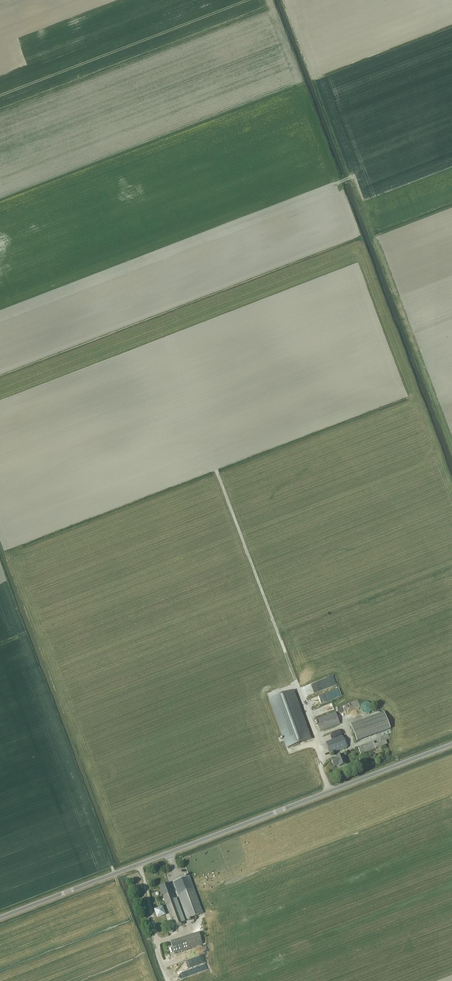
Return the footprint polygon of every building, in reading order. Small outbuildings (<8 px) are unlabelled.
[(277,697),(270,699),(283,736),(287,747),(310,739),(293,691),(290,692),(277,697)] [(373,707),(372,705),(371,703),(370,702),(368,702),(367,702),(366,703),(365,703),(364,705),(363,706),(364,708),(364,710),(365,710),(366,711),(368,711),(369,711),(371,710),(372,709),(372,708),(373,707)] [(321,731),(340,724),(336,712),(316,720),(321,731)] [(357,742),(391,729),(384,712),(350,724),(357,742)] [(330,754),(347,748),(343,736),(326,742),(330,754)] [(376,748),(386,745),(387,744),(386,740),(374,744),(376,748)] [(361,754),(376,749),(373,741),(362,746),(358,748),(361,754)] [(346,764),(343,755),(336,757),(336,758),(332,760),(334,766),(339,764),(340,767),(346,764)] [(203,913),(190,877),(174,883),(187,919),(203,913)] [(175,928),(184,924),(169,883),(159,887),(175,928)] [(174,953),(193,947),(203,944),(199,932),(190,935),(170,941),(174,953)]
